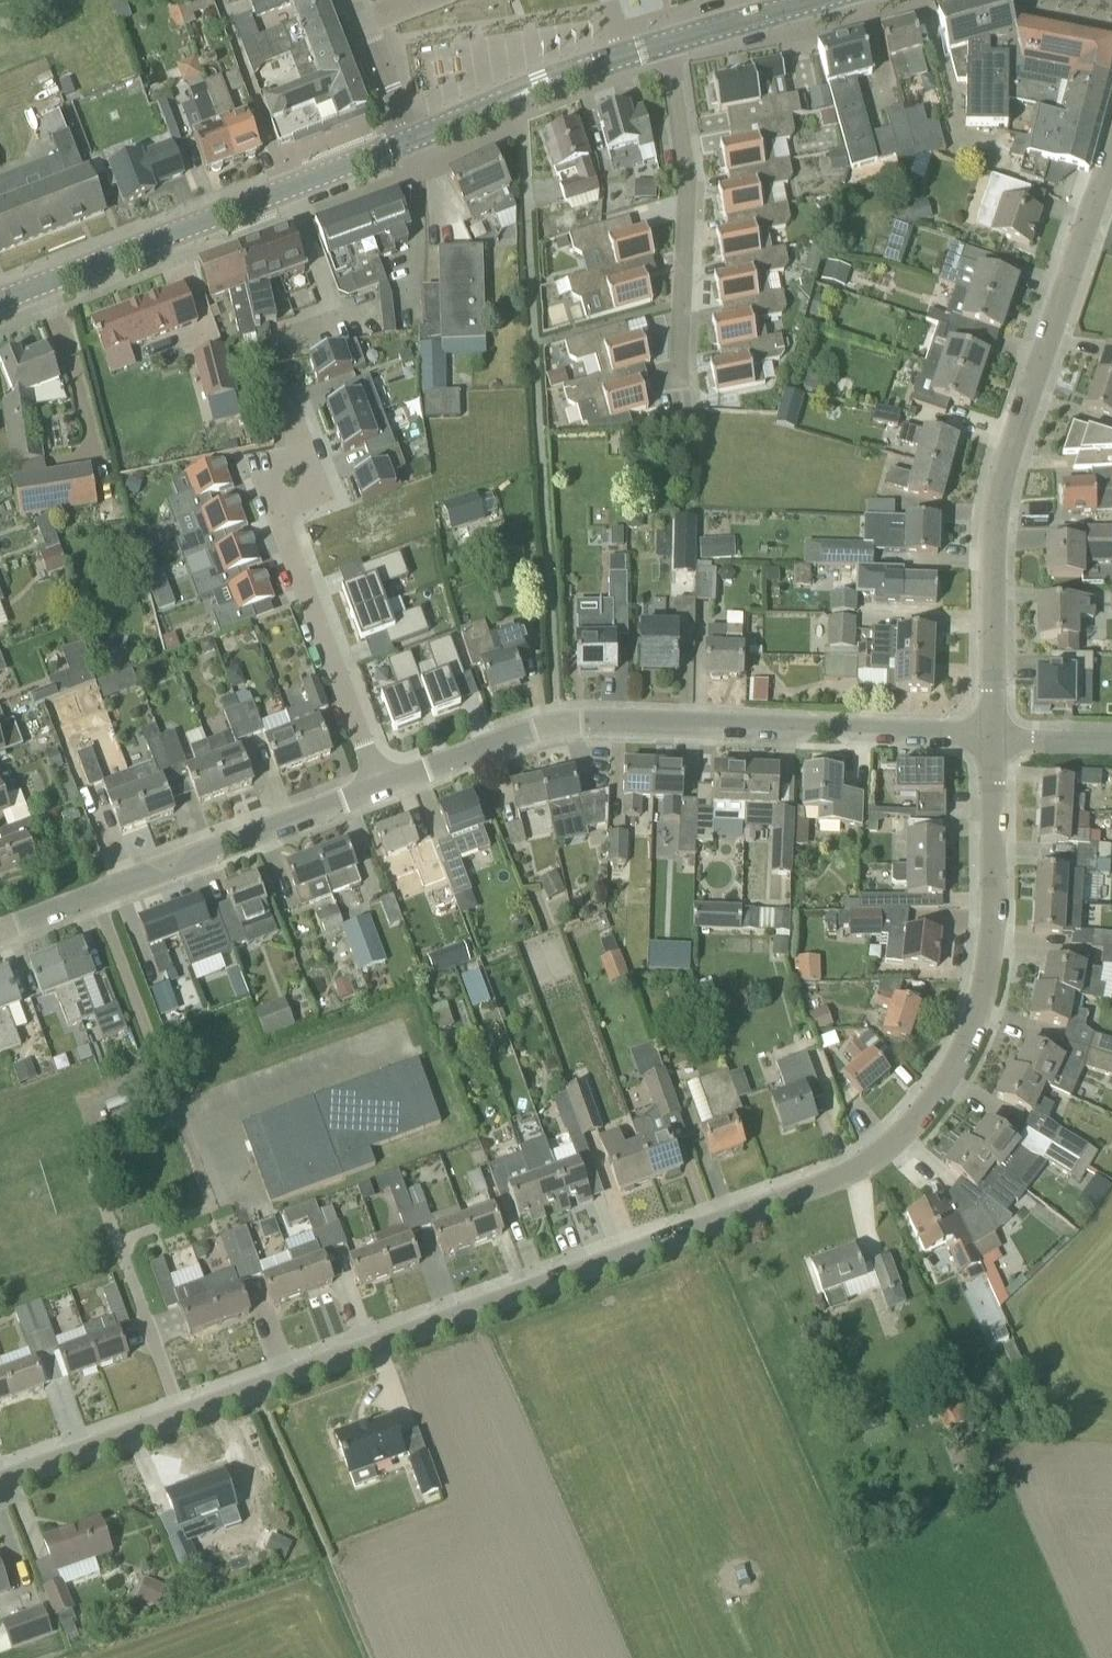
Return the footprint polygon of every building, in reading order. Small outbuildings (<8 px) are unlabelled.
[(185,27),(190,42),(194,40),(189,25),(195,23),(192,14),(215,7),(212,0),(176,0),(185,27)] [(272,0),(253,8),(257,18),(276,11),(272,0)] [(326,0),(272,0),(276,11),(291,5),(298,21),(313,16),(330,10),(326,0)] [(1034,111),(1050,115),(1061,118),(1100,129),(1111,85),(1111,37),(1031,21),(1028,12),(1009,8),(1007,0),(993,0),(938,16),(939,16),(950,53),(958,83),(967,82),(966,125),(1009,126),(1009,102),(1035,109),(1034,111)] [(114,5),(112,6),(118,22),(120,21),(132,17),(125,1),(114,5)] [(290,56),(302,88),(353,68),(330,10),(313,16),(298,21),(259,37),(243,43),(243,44),(242,45),(254,77),(265,66),(290,56)] [(243,43),(259,37),(252,20),(236,27),(243,43)] [(896,84),(902,82),(928,75),(914,22),(881,30),(896,84)] [(824,69),(851,167),(852,169),(896,157),(915,153),(911,137),(909,130),(904,114),(902,107),(886,111),(891,129),(870,135),(855,79),(872,75),(862,36),(818,48),(824,69)] [(195,59),(177,66),(184,85),(187,83),(202,78),(195,59)] [(765,84),(782,80),(785,79),(781,60),(751,66),(753,75),(743,77),(743,76),(731,78),(731,79),(713,83),(714,91),(709,92),(712,106),(717,105),(719,113),(728,111),(732,129),(791,118),(801,116),(797,96),(786,98),(769,102),(765,84)] [(263,104),(279,145),(369,110),(353,68),(302,88),(263,104)] [(238,72),(227,76),(233,93),(245,88),(238,72)] [(70,79),(60,83),(66,99),(76,95),(70,79)] [(222,79),(206,85),(235,162),(246,158),(248,158),(250,160),(252,160),(253,160),(254,159),(254,158),(255,155),(256,154),(260,153),(248,117),(255,114),(253,108),(235,114),(222,79)] [(222,167),(235,162),(206,85),(205,86),(190,91),(205,132),(194,137),(208,173),(212,171),(213,172),(215,173),(217,173),(219,173),(219,172),(220,172),(220,170),(221,169),(222,167)] [(813,111),(832,108),(828,88),(810,92),(813,111)] [(639,149),(653,146),(643,108),(630,111),(629,105),(598,114),(608,152),(638,143),(639,149)] [(83,170),(68,132),(60,111),(44,117),(67,176),(83,170)] [(824,130),(837,127),(834,111),(821,113),(824,130)] [(1089,173),(1100,129),(1061,118),(1050,115),(1034,111),(1026,145),(1017,143),(1009,173),(1021,176),(1020,179),(1044,185),(1050,163),(1089,173)] [(725,171),(726,174),(726,175),(730,174),(730,173),(776,164),(775,163),(772,144),(790,141),(795,133),(791,118),(732,129),(735,143),(721,146),(722,152),(723,156),(719,157),(722,171),(725,171)] [(911,175),(922,179),(924,179),(932,156),(930,155),(946,151),(937,121),(927,124),(909,130),(911,137),(915,153),(917,159),(911,175)] [(560,186),(566,203),(599,192),(577,125),(547,135),(552,149),(549,150),(557,177),(576,171),(579,179),(560,186)] [(153,187),(184,175),(171,144),(141,156),(141,155),(110,167),(112,172),(106,174),(111,188),(117,186),(124,204),(155,192),(153,187)] [(832,171),(848,168),(844,151),(829,154),(832,171)] [(494,155),(494,153),(449,174),(466,209),(467,208),(472,219),(492,210),(495,216),(515,206),(508,191),(510,190),(494,155)] [(723,215),(724,218),(724,219),(728,218),(728,217),(774,208),(773,208),(770,188),(788,185),(793,177),(790,162),(790,161),(775,163),(776,164),(730,173),(730,174),(733,188),(718,190),(720,196),(721,200),(717,201),(720,215),(723,215)] [(0,202),(0,253),(105,212),(88,168),(83,170),(67,176),(45,185),(40,173),(11,184),(12,187),(5,189),(9,199),(0,202)] [(986,195),(975,228),(1029,247),(1041,213),(1018,206),(1024,188),(991,177),(985,195),(986,195)] [(657,183),(636,183),(636,200),(657,200),(657,183)] [(373,241),(379,260),(396,254),(394,248),(409,243),(405,231),(411,228),(407,216),(411,215),(412,191),(399,196),(398,193),(364,206),(376,240),(373,241)] [(928,202),(908,208),(910,223),(911,226),(934,219),(928,202)] [(721,259),(722,262),(722,263),(726,262),(726,261),(772,252),(771,251),(768,232),(786,229),(791,221),(788,206),(788,205),(773,208),(774,208),(728,217),(728,218),(731,231),(716,234),(718,240),(719,245),(715,245),(718,259),(721,259)] [(329,219),(318,222),(316,227),(332,273),(348,267),(349,271),(334,277),(336,282),(339,293),(349,297),(380,286),(388,283),(379,260),(373,241),(376,240),(364,206),(363,206),(333,217),(332,214),(328,216),(329,219)] [(901,206),(896,223),(909,226),(910,223),(908,208),(901,206)] [(628,219),(570,236),(574,252),(582,257),(600,252),(605,270),(605,271),(626,265),(627,266),(655,258),(654,257),(653,254),(657,253),(653,239),(649,240),(648,235),(647,231),(646,229),(632,233),(628,219)] [(900,266),(911,234),(895,228),(884,260),(900,266)] [(256,332),(256,335),(269,332),(278,331),(269,292),(274,290),(272,283),(306,270),(292,234),(287,232),(267,239),(268,242),(259,245),(258,242),(240,249),(249,283),(244,286),(254,328),(255,332),(256,332)] [(438,250),(441,327),(419,327),(421,393),(425,393),(426,419),(461,418),(460,392),(458,392),(457,355),(486,355),(483,248),(438,250)] [(940,283),(957,289),(1009,307),(1018,281),(994,273),(998,260),(965,248),(960,262),(956,275),(944,271),(940,283)] [(249,283),(240,249),(199,263),(212,299),(228,293),(239,339),(256,335),(256,332),(255,332),(244,286),(249,283)] [(770,296),(769,295),(766,276),(784,273),(789,265),(786,250),(786,249),(771,251),(772,252),(726,261),(726,262),(729,275),(714,278),(716,284),(716,288),(713,289),(716,303),(719,303),(720,306),(720,307),(724,306),(724,305),(770,296)] [(851,270),(829,262),(823,281),(845,288),(851,270)] [(568,281),(568,282),(572,297),(580,302),(581,301),(587,321),(653,303),(651,298),(655,298),(651,284),(647,285),(646,280),(645,276),(644,273),(630,277),(627,266),(626,265),(605,271),(605,270),(568,281)] [(104,355),(198,321),(184,285),(91,320),(104,355)] [(957,289),(952,303),(948,317),(930,311),(927,322),(948,330),(973,338),(977,325),(1000,333),(1009,307),(957,289)] [(784,293),(769,295),(770,296),(724,305),(724,306),(727,319),(712,322),(714,328),(714,332),(711,333),(714,347),(717,347),(718,350),(718,351),(722,350),(722,349),(768,340),(767,339),(764,320),(782,317),(787,309),(784,294),(784,293)] [(828,299),(818,295),(810,315),(821,319),(828,299)] [(392,297),(380,298),(384,336),(396,334),(392,297)] [(599,333),(565,343),(570,359),(578,364),(596,358),(601,377),(602,378),(622,372),(650,364),(649,360),(652,359),(648,345),(645,346),(644,342),(643,338),(642,335),(628,340),(624,326),(599,333)] [(932,349),(926,365),(979,383),(988,355),(969,349),(973,338),(948,330),(944,341),(951,344),(947,354),(932,349)] [(269,332),(256,335),(258,347),(271,346),(269,332)] [(780,360),(785,353),(782,338),(782,337),(767,339),(768,340),(722,349),(722,350),(725,363),(710,366),(712,372),(712,376),(709,377),(712,391),(715,390),(716,395),(766,385),(762,364),(780,360)] [(318,383),(356,368),(348,344),(309,359),(318,383)] [(235,392),(223,346),(194,353),(206,400),(235,392)] [(271,346),(258,347),(259,358),(272,356),(271,346)] [(20,353),(0,361),(14,398),(3,403),(12,464),(43,459),(35,407),(30,394),(57,383),(59,383),(46,348),(21,357),(20,353)] [(1097,379),(1111,384),(1111,350),(1107,349),(1097,379)] [(396,357),(400,366),(411,362),(408,352),(396,357)] [(272,356),(259,358),(261,368),(274,367),(272,356)] [(926,365),(922,378),(914,403),(946,414),(950,401),(970,408),(979,383),(926,365)] [(559,372),(547,376),(551,390),(563,386),(559,372)] [(602,378),(601,377),(563,388),(568,404),(576,409),(578,408),(583,426),(599,421),(600,423),(648,409),(647,405),(650,404),(646,390),(643,391),(642,387),(640,380),(626,384),(622,372),(602,378)] [(804,388),(809,390),(825,397),(830,386),(832,382),(810,374),(804,388)] [(1111,417),(1111,384),(1097,379),(1087,409),(1111,417)] [(327,407),(336,430),(374,416),(366,393),(327,407)] [(261,399),(240,404),(249,441),(270,436),(261,399)] [(832,403),(824,410),(827,420),(836,423),(844,416),(842,406),(832,403)] [(902,414),(877,409),(874,423),(899,429),(902,414)] [(383,439),(374,416),(336,430),(344,453),(383,439)] [(1102,429),(1101,434),(1074,426),(1064,456),(1079,456),(1074,470),(1111,468),(1111,432),(1102,429)] [(917,464),(950,473),(959,441),(926,432),(926,433),(903,427),(898,443),(921,450),(917,464)] [(186,475),(193,493),(170,501),(178,522),(201,513),(200,513),(214,508),(214,507),(210,496),(219,492),(232,488),(222,462),(186,475)] [(400,488),(392,464),(354,478),(363,502),(400,488)] [(887,488),(889,488),(942,502),(950,473),(917,464),(914,477),(892,471),(887,488)] [(90,469),(13,481),(20,519),(97,506),(90,469)] [(1093,482),(1062,484),(1064,515),(1094,513),(1094,510),(1111,509),(1111,474),(1110,474),(1111,494),(1094,495),(1093,482)] [(130,478),(125,491),(138,496),(142,483),(130,478)] [(368,515),(320,532),(330,559),(376,542),(371,528),(410,513),(400,488),(363,502),(368,515)] [(477,494),(442,506),(451,533),(486,521),(477,494)] [(192,559),(215,551),(215,550),(228,545),(224,533),(233,530),(246,525),(236,499),(214,507),(214,508),(200,513),(201,513),(207,530),(184,539),(192,559)] [(895,503),(869,501),(868,517),(894,518),(895,503)] [(643,514),(628,514),(627,530),(643,530),(643,514)] [(49,517),(35,521),(41,537),(55,532),(49,517)] [(885,538),(885,553),(938,555),(939,520),(908,519),(907,539),(885,538)] [(612,547),(625,547),(625,529),(612,529),(612,547)] [(1076,531),(1076,543),(1048,543),(1048,578),(1086,578),(1087,563),(1111,563),(1111,531),(1076,531)] [(228,545),(215,550),(215,551),(221,568),(198,576),(206,597),(229,588),(242,583),(242,582),(238,571),(247,567),(260,563),(250,537),(228,545)] [(675,537),(675,548),(695,548),(695,537),(675,537)] [(714,559),(736,558),(735,539),(713,540),(714,559)] [(858,568),(874,569),(875,545),(815,542),(813,566),(858,568)] [(48,576),(67,569),(61,547),(41,554),(48,576)] [(365,567),(369,580),(349,588),(345,589),(355,615),(389,603),(383,586),(412,576),(403,553),(366,567),(365,567)] [(523,554),(509,555),(509,570),(523,569),(523,554)] [(155,556),(141,560),(145,575),(159,571),(155,556)] [(610,575),(610,603),(601,603),(601,600),(600,600),(600,618),(578,618),(578,673),(616,673),(615,638),(614,638),(614,609),(628,609),(628,575),(627,558),(610,558),(610,575)] [(712,571),(712,564),(696,564),(696,602),(716,602),(715,571),(712,571)] [(794,586),(798,586),(810,587),(811,587),(811,567),(795,567),(794,586)] [(858,568),(858,578),(859,595),(877,596),(877,602),(899,603),(937,604),(937,580),(904,579),(905,570),(874,569),(858,568)] [(731,569),(724,569),(719,576),(723,584),(731,584),(736,577),(731,569)] [(261,605),(274,600),(264,574),(242,582),(242,583),(229,588),(235,605),(212,614),(220,634),(256,621),(252,608),(261,605)] [(832,577),(830,612),(855,613),(856,595),(850,595),(850,577),(832,577)] [(172,594),(154,601),(159,613),(176,606),(172,594)] [(642,628),(642,653),(642,674),(643,675),(643,670),(676,671),(676,675),(677,675),(677,649),(695,649),(694,602),(694,601),(678,601),(678,628),(642,628)] [(1040,639),(1058,639),(1058,654),(1078,654),(1078,619),(1095,619),(1095,602),(1040,602),(1040,639)] [(389,632),(394,645),(395,644),(432,630),(424,608),(395,619),(389,603),(355,615),(365,641),(368,640),(389,632)] [(857,619),(829,618),(827,649),(856,650),(857,619)] [(508,688),(523,683),(516,661),(532,656),(522,626),(489,637),(491,642),(468,649),(465,641),(468,640),(467,639),(464,640),(473,669),(483,665),(492,693),(497,691),(498,695),(510,691),(508,688)] [(710,628),(709,648),(708,648),(707,676),(710,677),(712,681),(720,681),(723,677),(742,678),(743,649),(741,649),(742,629),(710,628)] [(896,630),(873,630),(872,647),(860,647),(859,651),(859,659),(933,662),(934,632),(896,630)] [(176,634),(162,640),(167,651),(180,646),(176,634)] [(438,715),(465,705),(463,701),(456,680),(469,676),(468,674),(454,637),(431,646),(442,675),(425,681),(429,691),(437,711),(438,715)] [(392,661),(402,690),(386,696),(398,730),(425,720),(424,716),(416,695),(429,691),(425,681),(414,652),(392,661)] [(1038,671),(1037,685),(1037,691),(1033,691),(1033,712),(1050,712),(1051,708),(1074,709),(1075,688),(1083,688),(1083,674),(1093,674),(1093,656),(1050,656),(1050,671),(1040,671),(1038,671)] [(841,684),(842,659),(825,659),(824,683),(841,684)] [(859,671),(875,672),(887,673),(887,691),(932,693),(933,662),(859,659),(859,671)] [(96,684),(91,664),(69,673),(49,680),(52,688),(56,686),(60,697),(96,684)] [(99,682),(105,700),(123,694),(117,676),(99,682)] [(331,755),(316,715),(330,709),(319,678),(302,685),(310,705),(285,714),(304,765),(331,755)] [(751,681),(750,695),(768,695),(769,682),(751,681)] [(78,692),(85,710),(102,704),(95,685),(78,692)] [(29,696),(45,703),(60,697),(56,686),(55,687),(52,688),(40,692),(29,696)] [(249,691),(233,697),(238,710),(254,704),(249,691)] [(233,697),(221,702),(226,714),(238,710),(233,697)] [(261,723),(254,704),(238,710),(249,739),(265,733),(268,741),(266,742),(279,775),(304,765),(285,714),(261,723)] [(5,752),(23,745),(14,721),(6,724),(0,708),(0,754),(5,752)] [(249,739),(238,710),(226,714),(225,714),(236,744),(249,739)] [(174,733),(161,738),(160,738),(171,768),(186,762),(174,733)] [(225,737),(207,744),(226,795),(253,784),(241,751),(237,743),(236,744),(232,734),(225,737)] [(135,791),(147,824),(174,814),(171,804),(170,802),(162,780),(159,772),(171,768),(160,738),(146,743),(154,764),(129,773),(136,790),(135,791)] [(226,795),(207,744),(192,749),(199,767),(187,771),(200,804),(226,795)] [(58,750),(46,754),(52,771),(63,767),(58,750)] [(92,750),(78,755),(91,789),(105,783),(92,750)] [(641,799),(653,799),(655,765),(625,764),(624,798),(625,798),(624,817),(641,818),(641,799)] [(655,765),(653,799),(667,800),(666,819),(681,820),(681,800),(683,800),(684,766),(655,765)] [(10,812),(5,799),(15,795),(5,767),(0,769),(0,816),(10,812)] [(697,825),(696,843),(713,843),(714,823),(745,825),(746,769),(715,768),(714,810),(697,809),(697,825)] [(940,796),(946,796),(946,775),(943,775),(943,768),(896,768),(896,796),(916,796),(916,818),(946,818),(940,817),(940,796)] [(771,876),(792,877),(793,848),(792,848),(793,823),(793,813),(777,813),(778,770),(746,769),(745,825),(745,829),(773,830),(771,876)] [(805,772),(803,811),(805,811),(820,812),(819,824),(864,825),(865,794),(841,794),(842,773),(805,772)] [(1081,787),(1111,789),(1111,777),(1111,774),(1102,773),(1082,772),(1081,787)] [(549,807),(552,824),(582,817),(585,831),(608,825),(610,791),(579,798),(574,773),(543,780),(549,807)] [(549,807),(543,780),(512,787),(518,814),(549,807)] [(1044,780),(1042,812),(1070,813),(1072,782),(1044,780)] [(147,824),(135,791),(121,796),(116,783),(104,787),(122,834),(147,824)] [(440,810),(451,840),(458,859),(491,847),(483,827),(492,824),(482,798),(474,802),(472,797),(440,810)] [(793,811),(793,813),(793,823),(805,823),(805,811),(803,811),(794,811),(793,811)] [(1070,813),(1042,812),(1040,844),(1068,845),(1078,846),(1077,859),(1097,860),(1098,845),(1090,845),(1091,833),(1076,831),(1076,830),(1077,815),(1070,815),(1070,813)] [(869,817),(868,833),(877,833),(877,823),(887,821),(888,818),(878,817),(869,817)] [(10,842),(0,846),(0,879),(37,865),(32,851),(41,847),(31,820),(5,830),(10,842)] [(393,872),(423,861),(408,822),(378,833),(391,871),(392,870),(393,872)] [(522,823),(507,827),(512,846),(527,842),(522,823)] [(909,836),(908,867),(943,867),(944,837),(940,836),(940,824),(910,823),(910,836),(909,836)] [(696,843),(697,825),(680,824),(679,854),(695,855),(696,843)] [(630,834),(609,834),(608,864),(628,864),(630,834)] [(331,896),(362,884),(347,845),(316,857),(331,896)] [(331,896),(316,857),(287,867),(302,906),(331,896)] [(1096,875),(1097,860),(1077,859),(1076,873),(1096,875)] [(1097,860),(1096,875),(1109,876),(1111,861),(1097,860)] [(460,861),(443,868),(455,898),(472,892),(460,861)] [(907,896),(880,896),(879,912),(908,912),(909,910),(938,910),(938,897),(943,897),(943,867),(908,867),(893,867),(893,882),(897,885),(908,885),(907,896)] [(437,900),(451,894),(441,869),(427,875),(437,900)] [(1039,870),(1037,902),(1065,904),(1068,872),(1039,870)] [(549,900),(566,891),(557,872),(539,880),(549,900)] [(273,922),(256,879),(243,884),(239,880),(230,883),(231,889),(226,890),(231,903),(216,908),(217,912),(231,949),(248,943),(244,933),(273,922)] [(391,896),(376,901),(386,927),(400,922),(391,896)] [(217,912),(206,917),(203,911),(199,901),(171,911),(170,912),(179,938),(191,970),(220,959),(233,954),(231,949),(217,912)] [(1065,904),(1037,902),(1035,934),(1073,936),(1072,947),(1092,948),(1092,949),(1103,950),(1103,951),(1111,952),(1111,934),(1081,931),(1083,905),(1065,904)] [(337,907),(316,915),(329,948),(348,940),(343,928),(344,927),(337,907)] [(741,932),(742,910),(695,908),(694,930),(741,932)] [(742,910),(741,932),(760,932),(761,910),(742,910)] [(179,938),(170,912),(140,923),(150,949),(179,938)] [(775,912),(774,932),(789,933),(790,912),(775,912)] [(845,913),(838,914),(839,928),(850,928),(850,912),(845,912),(845,913)] [(879,912),(850,912),(850,928),(851,939),(882,938),(880,947),(887,949),(886,963),(897,964),(915,966),(937,969),(941,935),(919,932),(907,931),(908,912),(879,912)] [(370,917),(344,927),(343,928),(348,940),(361,972),(387,962),(370,917)] [(524,919),(513,927),(520,936),(531,928),(524,919)] [(95,1013),(83,982),(95,977),(82,945),(56,954),(82,1023),(95,1018),(103,1040),(128,1031),(117,1005),(95,1013)] [(464,945),(451,950),(457,966),(470,961),(464,945)] [(678,945),(676,974),(691,974),(692,946),(678,945)] [(1103,951),(1102,967),(1111,968),(1111,952),(1103,951)] [(174,971),(167,952),(153,958),(160,976),(174,971)] [(607,957),(601,959),(606,972),(624,965),(618,952),(607,957)] [(82,1023),(56,954),(31,964),(43,997),(55,992),(69,1028),(82,1023)] [(1085,968),(1070,965),(1049,961),(1043,991),(1073,997),(1103,1002),(1105,987),(1100,986),(1103,971),(1085,968)] [(239,968),(226,973),(237,1001),(250,997),(239,968)] [(479,971),(461,977),(473,1010),(491,1003),(479,971)] [(800,983),(821,983),(821,971),(800,972),(800,983)] [(20,1004),(8,973),(0,976),(0,1030),(8,1052),(21,1046),(7,1009),(20,1004)] [(348,979),(335,984),(342,1000),(355,995),(348,979)] [(880,993),(895,999),(904,982),(881,983),(880,993)] [(178,1008),(169,984),(151,990),(151,991),(152,991),(161,1015),(178,1008)] [(1043,991),(1037,989),(1031,1020),(1067,1027),(1063,1043),(1111,1058),(1111,1042),(1094,1037),(1086,1030),(1089,1014),(1071,1012),(1073,997),(1043,991)] [(892,1010),(883,1034),(909,1042),(921,1007),(895,999),(880,993),(876,1005),(892,1010)] [(293,1028),(282,1002),(256,1012),(266,1039),(293,1028)] [(827,1009),(809,1016),(816,1033),(834,1026),(827,1009)] [(454,1025),(448,1010),(434,1016),(440,1031),(454,1025)] [(0,1030),(0,1055),(8,1052),(0,1030)] [(858,1065),(844,1077),(861,1098),(890,1074),(886,1070),(872,1053),(869,1055),(858,1042),(847,1052),(858,1065)] [(1063,1043),(1059,1059),(1029,1045),(1016,1073),(1043,1086),(1070,1098),(1084,1067),(1111,1076),(1111,1058),(1063,1043)] [(654,1044),(636,1050),(641,1063),(659,1056),(654,1044)] [(897,1060),(883,1044),(872,1053),(886,1070),(897,1060)] [(133,1049),(121,1053),(127,1067),(138,1063),(133,1049)] [(807,1054),(777,1065),(788,1096),(772,1102),(784,1133),(816,1122),(805,1091),(818,1086),(807,1054)] [(30,1060),(14,1067),(21,1084),(37,1078),(30,1060)] [(265,1187),(265,1188),(271,1204),(343,1178),(378,1165),(372,1149),(441,1124),(418,1061),(242,1126),(254,1157),(248,1159),(251,1166),(256,1164),(265,1187)] [(665,1070),(664,1071),(648,1076),(646,1077),(643,1078),(655,1110),(658,1109),(663,1121),(679,1115),(681,1114),(665,1070)] [(1025,1130),(1080,1164),(1088,1150),(1059,1131),(1048,1122),(1055,1106),(1038,1098),(1043,1086),(1016,1073),(1010,1070),(997,1099),(1031,1114),(1025,1129),(1025,1130)] [(745,1117),(729,1075),(728,1072),(701,1082),(710,1108),(717,1127),(703,1132),(712,1159),(744,1148),(734,1121),(745,1117)] [(567,1091),(574,1111),(584,1137),(603,1130),(586,1084),(567,1091)] [(552,1154),(558,1171),(555,1172),(567,1202),(568,1202),(576,1199),(579,1208),(593,1202),(579,1163),(592,1159),(584,1137),(574,1111),(563,1115),(568,1132),(566,1133),(572,1147),(552,1154)] [(633,1125),(640,1145),(653,1181),(681,1171),(672,1146),(668,1135),(657,1140),(651,1123),(645,1121),(633,1125)] [(1016,1144),(1006,1136),(989,1122),(970,1146),(995,1165),(1017,1183),(1027,1170),(1023,1167),(1031,1156),(1043,1159),(1081,1182),(1088,1169),(1080,1164),(1025,1130),(1016,1144)] [(618,1133),(600,1140),(620,1193),(653,1181),(640,1145),(625,1151),(618,1133)] [(993,1230),(1006,1213),(1015,1201),(1018,1203),(1027,1191),(1017,1183),(995,1165),(970,1146),(965,1142),(946,1166),(962,1179),(963,1180),(975,1190),(976,1189),(987,1198),(979,1206),(993,1230)] [(523,1158),(506,1164),(491,1170),(501,1197),(510,1194),(519,1219),(529,1216),(532,1225),(546,1219),(543,1210),(532,1181),(528,1172),(523,1158)] [(567,1202),(555,1172),(545,1176),(542,1167),(528,1172),(532,1181),(543,1210),(553,1207),(557,1216),(571,1210),(568,1202),(567,1202)] [(421,1231),(407,1192),(400,1171),(387,1176),(392,1189),(405,1226),(408,1236),(421,1231)] [(480,1172),(466,1177),(475,1199),(489,1193),(480,1172)] [(1085,1191),(1101,1201),(1111,1187),(1096,1176),(1085,1191)] [(432,1218),(421,1187),(407,1192),(421,1231),(434,1226),(435,1226),(432,1218)] [(334,1250),(320,1211),(318,1208),(316,1201),(284,1213),(290,1226),(308,1220),(316,1245),(289,1255),(303,1295),(333,1284),(323,1254),(334,1250)] [(952,1204),(952,1205),(939,1210),(935,1203),(907,1216),(925,1255),(946,1245),(961,1276),(980,1266),(978,1261),(958,1218),(952,1204)] [(958,1218),(978,1261),(1002,1248),(994,1235),(995,1235),(979,1206),(958,1218)] [(332,1207),(320,1211),(334,1250),(348,1245),(340,1222),(338,1223),(332,1207)] [(503,1235),(493,1209),(464,1220),(463,1220),(473,1246),(503,1235)] [(473,1246),(463,1220),(434,1231),(443,1257),(473,1246)] [(275,1221),(261,1226),(266,1240),(280,1235),(275,1221)] [(273,1306),(303,1295),(289,1255),(260,1265),(246,1227),(233,1232),(233,1233),(234,1233),(251,1280),(264,1275),(265,1279),(264,1280),(273,1306)] [(420,1265),(411,1239),(395,1245),(389,1230),(376,1235),(381,1250),(390,1276),(420,1265)] [(234,1272),(204,1282),(220,1325),(251,1314),(241,1288),(239,1284),(251,1280),(234,1233),(233,1233),(221,1238),(230,1264),(234,1272)] [(208,1243),(194,1248),(199,1262),(207,1259),(211,1251),(208,1243)] [(812,1264),(823,1295),(828,1308),(845,1301),(841,1289),(865,1280),(854,1249),(812,1264)] [(390,1276),(381,1250),(351,1261),(360,1287),(390,1276)] [(900,1288),(896,1279),(889,1258),(872,1264),(881,1288),(883,1294),(900,1288)] [(220,1325),(204,1282),(176,1293),(164,1260),(151,1264),(167,1310),(180,1306),(191,1336),(220,1325)] [(117,1287),(103,1292),(113,1318),(84,1329),(89,1343),(99,1369),(129,1358),(118,1328),(130,1324),(117,1287)] [(41,1302),(28,1307),(46,1355),(59,1350),(41,1302)] [(46,1355),(28,1307),(15,1312),(33,1359),(46,1355)] [(992,1335),(996,1344),(1009,1338),(1004,1329),(992,1335)] [(89,1343),(59,1354),(69,1380),(99,1369),(89,1343)] [(6,1374),(15,1400),(45,1389),(36,1363),(6,1374)] [(0,1376),(0,1405),(15,1400),(6,1374),(0,1376)] [(951,1392),(934,1398),(944,1428),(962,1422),(951,1392)] [(405,1457),(398,1438),(391,1419),(358,1431),(357,1427),(336,1435),(351,1476),(405,1457)] [(441,1493),(435,1476),(427,1456),(411,1461),(418,1482),(424,1499),(441,1493)] [(180,1529),(235,1508),(224,1475),(168,1495),(180,1529)] [(114,1551),(103,1522),(46,1543),(56,1573),(114,1551)] [(187,1534),(168,1543),(183,1572),(201,1563),(187,1534)] [(278,1537),(271,1554),(287,1561),(294,1543),(278,1537)] [(4,1578),(0,1565),(0,1597),(10,1593),(4,1578)] [(158,1608),(167,1588),(146,1578),(137,1599),(158,1608)] [(45,1589),(44,1589),(56,1618),(59,1617),(73,1611),(75,1610),(65,1586),(63,1581),(45,1589)] [(54,1636),(44,1608),(2,1623),(12,1650),(54,1636)] [(73,1611),(59,1617),(68,1637),(78,1633),(81,1631),(73,1611)]
